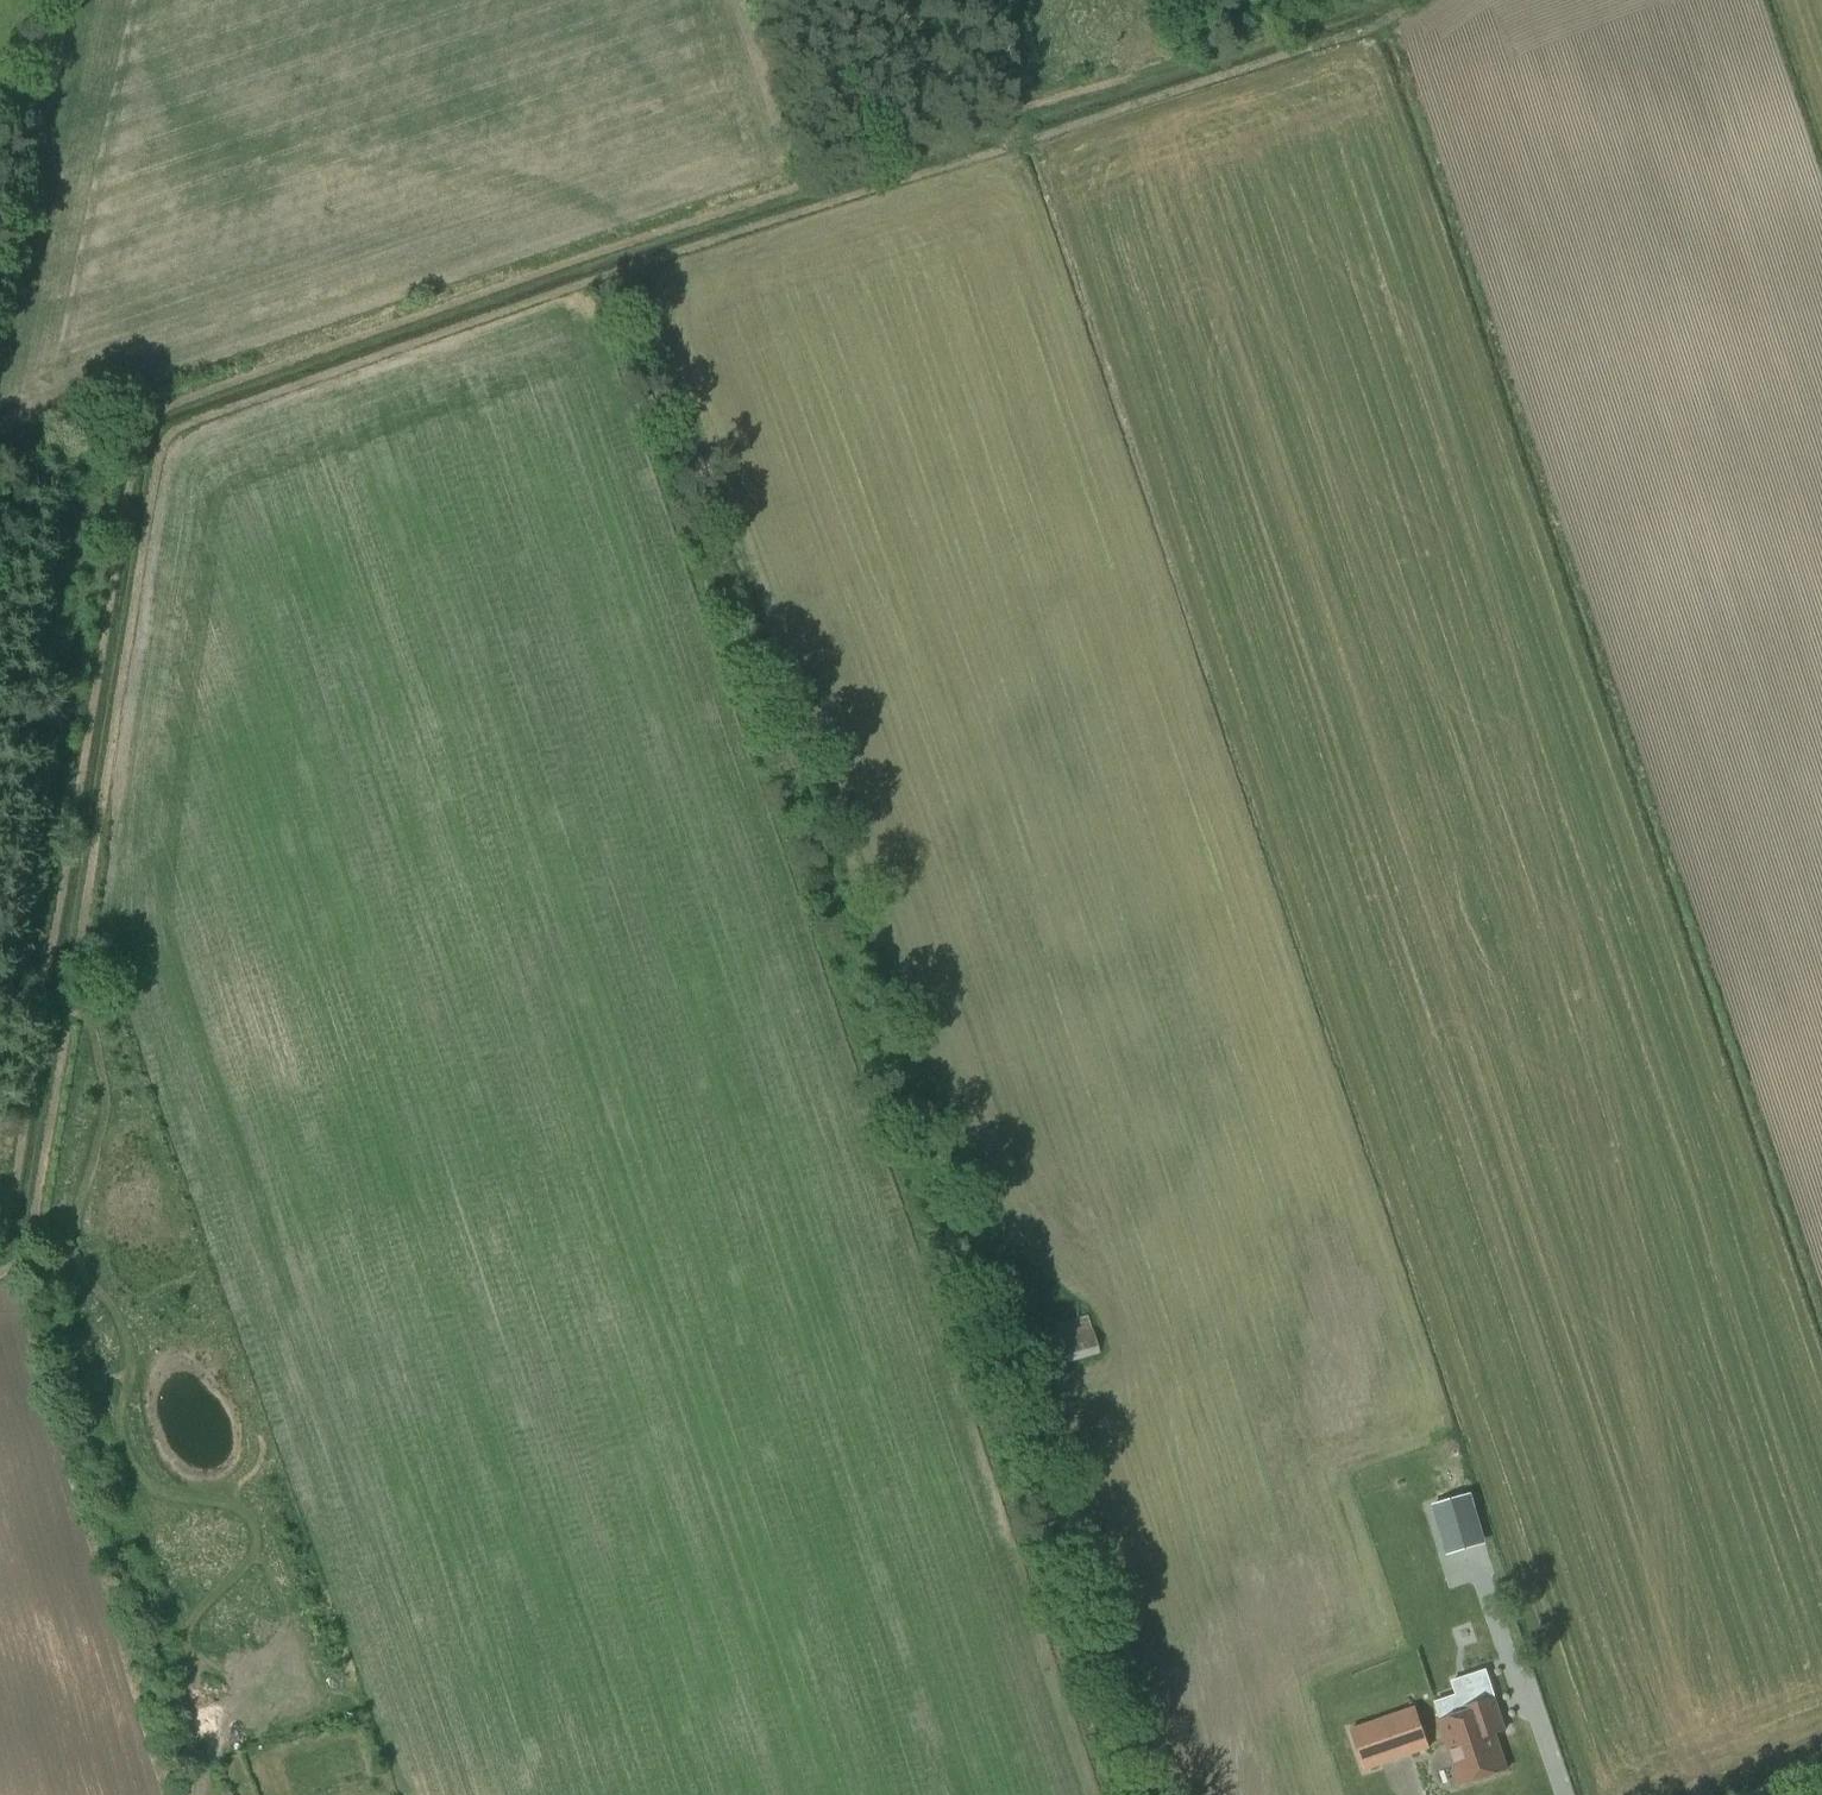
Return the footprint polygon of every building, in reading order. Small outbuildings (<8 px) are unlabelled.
[(1091,1329),(1058,1338),(1058,1339),(1046,1342),(1049,1351),(1061,1347),(1065,1363),(1099,1354),(1092,1328),(1091,1329)] [(1446,1552),(1484,1541),(1470,1494),(1433,1505),(1446,1552)] [(1366,1770),(1429,1748),(1416,1708),(1352,1729),(1366,1770)] [(1508,1769),(1498,1740),(1486,1743),(1484,1737),(1448,1748),(1461,1785),(1508,1769)]
